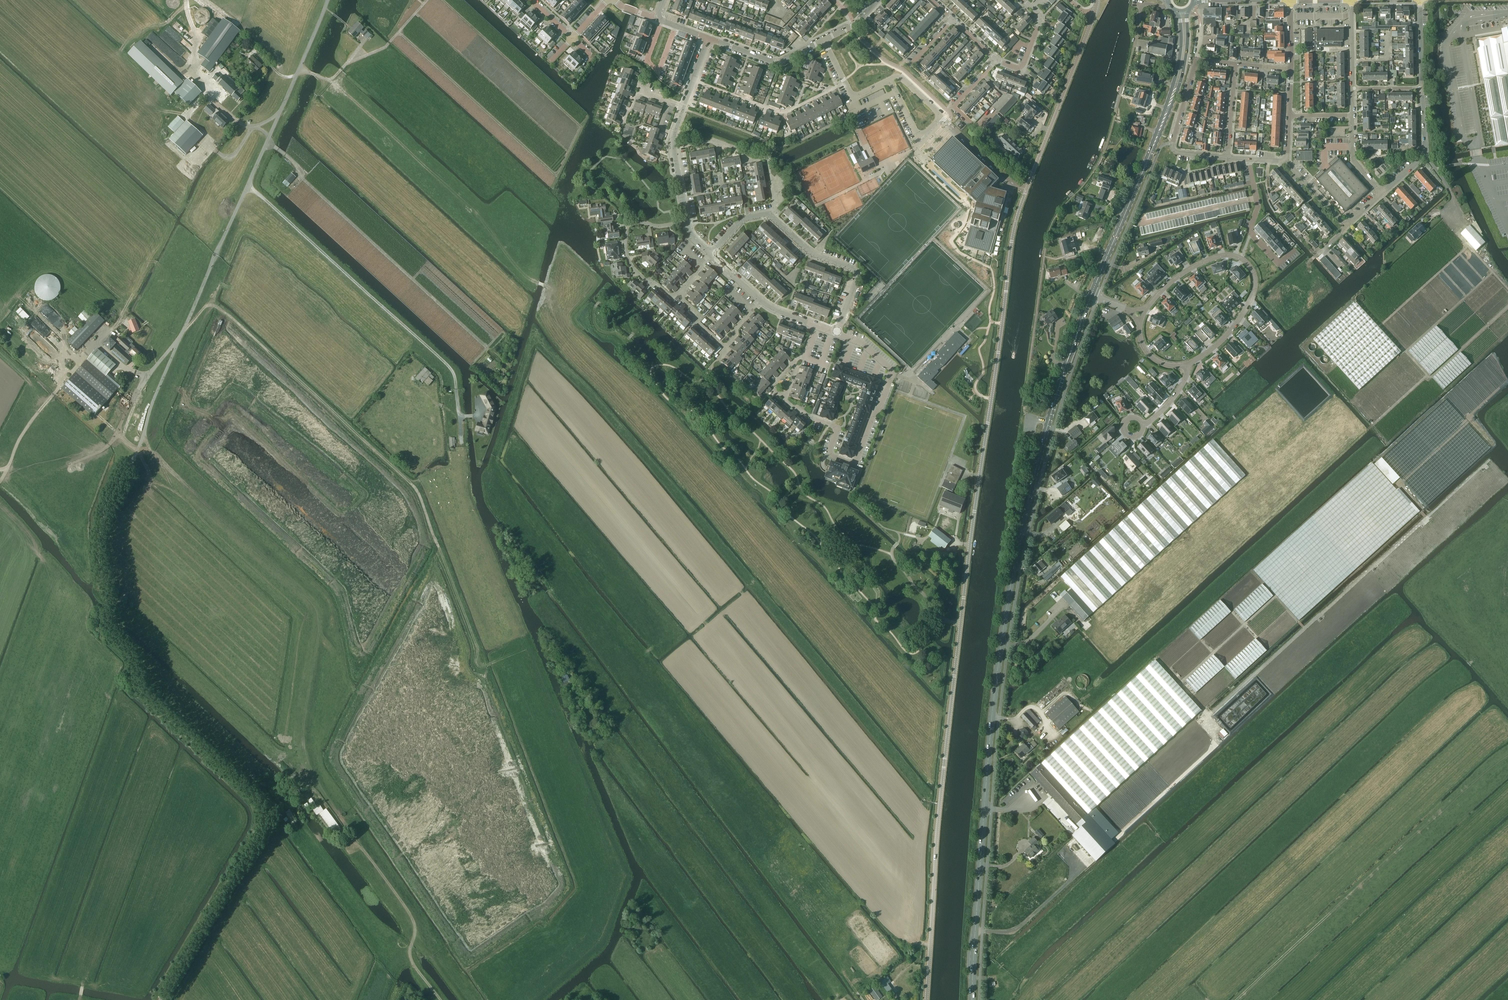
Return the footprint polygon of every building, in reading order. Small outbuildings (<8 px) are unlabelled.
[(510,7),(514,11),(521,3),(517,0),(516,0),(510,7)] [(583,9),(587,5),(581,0),(575,0),(574,1),(583,9)] [(763,1),(761,0),(757,0),(754,7),(760,9),(763,1)] [(827,10),(831,6),(825,0),(822,2),(820,0),(818,0),(817,2),(820,5),(820,4),(827,10)] [(897,8),(901,4),(902,5),(904,3),(901,0),(898,0),(897,0),(893,0),(891,3),(897,8)] [(965,3),(962,0),(960,0),(956,5),(960,9),(965,3)] [(571,4),(580,12),(583,9),(574,1),(571,4)] [(763,1),(760,9),(766,11),(769,3),(763,1)] [(1007,11),(1012,5),(1007,1),(1002,7),(1007,11)] [(521,3),(514,11),(512,12),(516,16),(518,14),(518,15),(525,7),(521,3)] [(893,13),(897,8),(891,3),(887,7),(889,10),(887,12),(892,16),(894,14),(893,13)] [(964,13),(970,8),(965,3),(960,9),(964,13)] [(568,8),(576,16),(580,12),(571,4),(568,8)] [(822,15),(827,10),(820,4),(820,5),(818,7),(816,5),(814,7),(816,9),(822,15)] [(680,13),(682,8),(674,5),(672,10),(680,13)] [(1012,5),(1007,11),(1011,15),(1016,10),(1012,5)] [(576,16),(568,8),(564,11),(573,20),(576,16)] [(969,17),(974,12),(970,8),(964,13),(969,17)] [(1390,14),(1390,8),(1380,8),(1380,15),(1386,15),(1386,19),(1391,19),(1391,16),(1391,14),(1390,14)] [(211,17),(211,15),(210,14),(209,12),(208,11),(207,10),(206,9),(204,9),(203,9),(201,9),(200,9),(198,10),(197,11),(196,12),(195,13),(195,15),(194,17),(194,18),(195,20),(196,21),(196,22),(198,24),(199,24),(200,25),(202,25),(204,25),(205,25),(207,24),(208,23),(209,21),(210,20),(211,19),(211,17)] [(818,19),(822,15),(816,9),(812,13),(818,19)] [(1061,23),(1064,26),(1071,17),(1070,16),(1072,13),(1072,12),(1067,9),(1066,9),(1058,21),(1061,23)] [(1204,25),(1211,25),(1211,28),(1212,28),(1212,31),(1211,32),(1211,33),(1212,33),(1212,35),(1216,35),(1216,21),(1222,21),(1222,9),(1204,9),(1204,18),(1204,25)] [(1238,20),(1238,15),(1238,11),(1235,11),(1235,9),(1227,9),(1227,19),(1231,19),(1231,17),(1234,17),(1234,20),(1238,20)] [(1249,10),(1241,9),(1240,18),(1249,18),(1249,10)] [(1284,18),(1284,9),(1269,10),(1266,10),(1266,21),(1280,21),(1280,18),(1284,18)] [(694,21),(700,23),(704,13),(698,10),(697,13),(694,21)] [(883,11),(878,16),(885,22),(888,18),(890,19),(892,16),(887,12),(885,10),(883,12),(883,11)] [(930,14),(936,19),(940,15),(934,10),(930,14)] [(1021,13),(1018,16),(1021,19),(1023,20),(1028,25),(1033,20),(1027,16),(1025,14),(1023,16),(1021,15),(1023,13),(1020,10),(1019,11),(1021,13)] [(1256,19),(1260,19),(1260,17),(1264,17),(1264,13),(1263,13),(1263,10),(1257,10),(1257,14),(1256,14),(1256,19)] [(1372,19),(1372,18),(1372,10),(1363,10),(1364,18),(1368,18),(1368,19),(1372,19)] [(573,20),(564,11),(560,15),(569,24),(573,20)] [(694,21),(697,13),(691,11),(688,19),(694,21)] [(520,23),(525,27),(534,16),(530,12),(526,16),(524,14),(520,19),(522,21),(522,22),(520,23)] [(974,22),(979,17),(978,16),(974,12),(969,17),(974,22)] [(1152,16),(1150,22),(1156,23),(1155,28),(1159,29),(1159,28),(1160,29),(1161,23),(1160,23),(1161,19),(1159,18),(1160,14),(1153,12),(1152,14),(1151,13),(1150,16),(1152,16)] [(710,15),(704,13),(700,23),(705,25),(708,18),(709,18),(710,15)] [(808,18),(814,24),(818,19),(812,13),(809,17),(808,15),(806,17),(808,18)] [(931,24),(936,19),(930,14),(926,19),(931,24)] [(539,20),(534,16),(525,27),(529,30),(530,29),(531,29),(533,31),(537,27),(535,25),(539,20)] [(600,16),(597,20),(606,28),(609,24),(600,16)] [(708,18),(705,25),(711,27),(714,20),(716,17),(713,16),(712,19),(709,18),(708,18)] [(875,25),(880,30),(881,31),(887,24),(885,22),(878,16),(874,20),(877,23),(875,25)] [(980,18),(975,23),(976,24),(981,28),(987,21),(983,17),(981,18),(981,19),(980,18)] [(810,28),(814,24),(808,18),(804,22),(810,28)] [(224,19),(198,54),(206,60),(201,66),(209,72),(240,31),(224,19)] [(211,21),(202,33),(209,38),(218,26),(219,24),(213,19),(211,21)] [(641,22),(639,28),(651,32),(653,26),(647,24),(648,21),(642,19),(641,22)] [(927,28),(931,24),(926,19),(922,23),(927,28)] [(1021,19),(1017,23),(1019,25),(1024,29),(1026,27),(1027,28),(1029,26),(1028,25),(1023,20),(1021,19)] [(602,32),(606,28),(597,20),(593,24),(602,32)] [(720,22),(714,20),(711,27),(717,30),(720,22)] [(720,22),(717,30),(723,32),(723,30),(726,22),(720,20),(720,22)] [(798,25),(799,27),(806,33),(810,28),(804,22),(804,23),(802,21),(798,25)] [(987,21),(981,28),(985,32),(992,25),(987,21)] [(1280,23),(1280,21),(1266,21),(1266,23),(1272,24),(1272,30),(1272,33),(1283,33),(1283,29),(1284,28),(1284,23),(1280,23)] [(348,32),(354,38),(360,32),(364,36),(368,32),(365,30),(363,33),(361,31),(364,28),(358,22),(348,32)] [(723,30),(729,32),(732,24),(726,22),(723,30)] [(1154,34),(1155,28),(1156,23),(1150,22),(1150,25),(1144,23),(1143,28),(1149,29),(1148,33),(1151,34),(1150,36),(1153,37),(1154,34)] [(923,33),(927,28),(922,23),(918,28),(923,33)] [(1057,35),(1061,37),(1068,28),(1064,26),(1061,23),(1054,32),(1057,35)] [(602,32),(593,24),(589,28),(598,36),(602,32)] [(735,34),(738,26),(732,24),(729,32),(735,34)] [(1024,29),(1019,25),(1017,27),(1014,24),(1012,27),(1015,29),(1020,34),(1024,29)] [(992,25),(985,32),(989,36),(994,31),(996,29),(992,25)] [(741,36),(744,29),(738,26),(735,34),(741,36)] [(541,42),(543,40),(551,32),(547,27),(542,32),(540,30),(536,34),(539,37),(537,38),(541,42)] [(802,37),(806,33),(799,27),(795,31),(802,37)] [(589,28),(585,32),(594,41),(598,36),(589,28)] [(637,33),(636,36),(642,38),(643,35),(649,37),(651,32),(639,28),(637,33)] [(746,38),(749,31),(750,29),(748,28),(747,30),(744,29),(741,36),(746,38)] [(919,37),(923,33),(918,28),(913,32),(919,37)] [(954,28),(950,33),(956,38),(961,32),(958,29),(956,30),(954,28)] [(1317,32),(1312,32),(1312,29),(1305,29),(1305,48),(1312,47),(1312,51),(1321,51),(1321,47),(1341,47),(1341,42),(1343,42),(1343,40),(1344,39),(1344,30),(1317,30),(1317,32)] [(791,35),(796,39),(798,36),(791,30),(789,32),(791,35)] [(749,31),(746,38),(752,41),(753,39),(755,33),(749,31)] [(755,33),(753,39),(758,41),(761,33),(756,31),(755,33)] [(994,40),(999,35),(994,31),(989,36),(994,40)] [(556,36),(551,32),(543,40),(550,46),(554,42),(552,40),(556,36)] [(594,41),(585,32),(582,36),(591,44),(594,41)] [(770,45),(772,37),(774,34),(768,32),(767,35),(764,43),(770,45)] [(785,42),(787,39),(789,37),(791,35),(789,32),(787,35),(782,41),(779,39),(778,39),(775,47),(781,49),(783,46),(787,48),(789,46),(785,42)] [(890,42),(895,37),(891,32),(886,38),(890,42)] [(914,42),(919,37),(913,32),(909,37),(914,42)] [(1477,41),(1490,119),(1495,147),(1507,144),(1507,32),(1504,32),(1502,36),(1477,41)] [(764,43),(767,35),(761,33),(758,41),(764,43)] [(952,42),(956,38),(950,33),(946,37),(952,42)] [(1276,49),(1284,48),(1284,33),(1283,33),(1272,34),(1264,34),(1265,42),(1276,41),(1276,49)] [(772,37),(770,45),(775,47),(778,39),(779,39),(780,36),(777,35),(776,38),(772,37)] [(998,44),(1003,39),(999,35),(994,40),(998,44)] [(1054,46),(1057,49),(1064,40),(1061,37),(1057,35),(1051,44),(1054,46)] [(634,40),(632,45),(644,49),(646,44),(640,42),(642,38),(636,36),(634,40)] [(895,46),(900,41),(895,37),(890,42),(895,46)] [(947,47),(952,42),(946,37),(942,42),(947,47)] [(1147,54),(1150,54),(1152,55),(1166,57),(1171,58),(1175,38),(1169,37),(1169,39),(1161,37),(1160,45),(1149,43),(1147,54)] [(1002,48),(1003,48),(1006,51),(1009,47),(1006,45),(1008,43),(1003,39),(998,44),(1002,48)] [(1217,39),(1216,46),(1218,46),(1224,47),(1225,39),(1217,39)] [(1258,50),(1255,50),(1254,58),(1260,59),(1261,52),(1263,51),(1263,46),(1263,39),(1260,39),(1260,42),(1260,46),(1258,46),(1258,50)] [(128,54),(150,75),(151,77),(155,80),(160,85),(171,96),(171,95),(174,92),(184,83),(141,41),(128,54)] [(899,51),(904,45),(900,41),(895,46),(899,51)] [(685,42),(683,47),(694,51),(696,46),(685,42)] [(943,51),(947,47),(942,42),(937,46),(943,51)] [(1051,44),(1044,53),(1050,58),(1054,60),(1061,51),(1057,49),(1054,46),(1051,44)] [(630,50),(629,53),(635,56),(636,53),(642,55),(644,49),(632,45),(630,50)] [(904,45),(899,51),(904,55),(909,49),(904,45)] [(1208,45),(1207,52),(1217,53),(1218,46),(1216,46),(1208,45)] [(939,56),(943,51),(937,46),(933,51),(939,56)] [(683,47),(681,52),(692,56),(694,51),(683,47)] [(935,60),(939,56),(933,51),(929,55),(935,60)] [(975,51),(973,53),(975,55),(980,60),(984,55),(979,51),(977,53),(975,51)] [(1282,55),(1282,51),(1268,51),(1268,59),(1274,59),(1274,61),(1275,61),(1275,63),(1285,63),(1284,55),(1282,55)] [(564,63),(568,67),(578,57),(573,52),(569,57),(567,55),(563,59),(566,61),(564,63)] [(681,52),(679,57),(690,61),(692,56),(681,52)] [(1155,58),(1151,58),(1152,55),(1150,54),(1150,56),(1142,55),(1140,65),(1148,66),(1149,62),(1155,63),(1155,58)] [(930,65),(935,60),(929,55),(925,60),(930,65)] [(976,64),(980,60),(975,55),(970,60),(976,64)] [(258,61),(252,56),(247,62),(257,71),(263,65),(258,61)] [(583,61),(578,57),(568,67),(573,71),(574,70),(577,72),(581,68),(579,66),(583,61)] [(679,57),(678,62),(688,66),(690,61),(679,57)] [(725,62),(739,67),(740,65),(736,63),(737,61),(727,57),(725,62)] [(1044,67),(1047,69),(1050,72),(1057,63),(1054,60),(1050,58),(1044,67)] [(808,71),(818,75),(819,72),(823,74),(824,70),(820,68),(821,66),(818,64),(819,62),(813,60),(813,62),(812,62),(808,71)] [(928,77),(930,75),(927,72),(929,70),(927,69),(930,65),(925,60),(921,64),(923,66),(922,68),(925,71),(923,73),(928,77)] [(966,64),(971,69),(976,64),(970,60),(968,62),(967,61),(965,63),(966,64)] [(676,67),(686,71),(688,66),(678,62),(677,62),(680,63),(678,68),(676,67)] [(967,73),(971,69),(966,64),(962,68),(967,73)] [(732,72),(733,70),(724,66),(722,71),(736,76),(736,74),(732,72)] [(676,67),(674,72),(684,76),(686,71),(676,67)] [(747,70),(761,75),(763,71),(753,67),(752,70),(748,68),(747,70)] [(621,73),(624,74),(633,77),(634,74),(638,76),(639,74),(625,69),(624,68),(623,69),(621,73)] [(963,78),(967,73),(962,68),(958,73),(963,78)] [(1035,74),(1033,77),(1036,79),(1038,77),(1040,78),(1043,81),(1050,86),(1052,83),(1049,80),(1054,74),(1050,72),(1047,69),(1044,73),(1041,71),(1038,76),(1035,74)] [(759,80),(761,75),(747,70),(747,72),(751,74),(750,76),(759,80)] [(735,78),(736,76),(722,71),(720,75),(730,79),(730,77),(735,78)] [(817,77),(818,75),(808,71),(805,80),(806,81),(805,83),(811,85),(811,83),(814,84),(815,81),(819,83),(821,79),(817,77)] [(674,72),(672,77),(683,81),(684,76),(674,72)] [(1002,81),(1004,74),(999,72),(996,78),(1002,81)] [(1152,84),(1154,75),(1139,72),(1138,77),(1136,77),(1135,81),(1152,84)] [(217,73),(213,77),(233,96),(234,98),(238,101),(242,97),(240,95),(244,91),(240,87),(238,84),(236,86),(223,75),(222,77),(217,73)] [(959,82),(963,78),(958,73),(954,77),(959,82)] [(632,80),(633,77),(624,74),(622,79),(635,84),(636,81),(632,80)] [(935,84),(940,79),(936,74),(931,80),(935,84)] [(1007,83),(1010,76),(1004,74),(1002,81),(1005,82),(1003,85),(1006,86),(1007,83)] [(1252,74),(1251,83),(1257,83),(1259,83),(1259,85),(1262,85),(1262,79),(1263,77),(1260,77),(1259,79),(1258,79),(1258,75),(1252,74)] [(718,80),(732,85),(733,83),(729,81),(730,79),(720,75),(718,80)] [(758,84),(759,80),(750,76),(749,78),(745,77),(744,79),(758,84)] [(1007,83),(1011,84),(1009,88),(1012,89),(1013,85),(1015,78),(1010,76),(1007,83)] [(1280,83),(1281,79),(1279,79),(1279,77),(1268,76),(1267,84),(1267,89),(1270,89),(1270,85),(1278,85),(1278,83),(1280,83)] [(672,77),(670,83),(672,83),(671,86),(676,88),(677,85),(681,87),(683,81),(672,77)] [(785,82),(799,87),(800,85),(795,83),(796,80),(787,77),(785,82)] [(940,79),(935,84),(940,88),(945,83),(944,82),(946,81),(942,77),(940,79)] [(1013,85),(1016,86),(1015,90),(1017,91),(1021,81),(1015,78),(1013,85)] [(184,83),(174,92),(177,95),(188,106),(202,92),(191,82),(188,79),(184,83)] [(629,87),(630,85),(634,86),(635,84),(622,79),(620,84),(622,85),(629,87)] [(756,89),(758,84),(744,79),(743,81),(747,83),(747,85),(756,89)] [(731,87),(732,86),(732,85),(718,80),(717,85),(726,88),(727,86),(731,87)] [(1021,81),(1017,91),(1025,94),(1028,87),(1026,86),(1027,83),(1021,81)] [(1043,95),(1050,86),(1043,81),(1041,84),(1038,82),(1033,89),(1036,91),(1037,90),(1043,95)] [(1196,88),(1204,90),(1205,88),(1206,88),(1207,85),(1206,85),(1206,84),(1198,82),(1196,88)] [(944,92),(949,87),(945,83),(940,88),(944,92)] [(981,88),(986,92),(988,90),(990,92),(992,90),(985,83),(981,88)] [(631,88),(629,87),(622,85),(620,90),(633,95),(634,92),(630,91),(631,88)] [(754,93),(756,89),(747,85),(746,87),(741,86),(741,88),(754,93)] [(792,92),(793,90),(783,86),(782,91),(795,96),(796,93),(792,92)] [(944,92),(949,96),(951,98),(953,96),(951,94),(953,91),(949,87),(944,92)] [(752,98),(754,93),(741,88),(740,90),(744,92),(743,95),(752,98)] [(982,97),(986,92),(981,88),(977,92),(982,97)] [(1202,96),(1204,90),(1196,88),(1195,94),(1202,96)] [(632,97),(633,95),(620,90),(618,95),(625,98),(627,98),(628,95),(632,97)] [(704,105),(709,91),(707,90),(705,94),(703,93),(699,103),(704,105)] [(795,98),(795,96),(782,91),(780,95),(790,99),(791,96),(795,98)] [(978,101),(982,97),(977,92),(976,94),(974,93),(972,95),(973,96),(978,101)] [(1138,92),(1136,98),(1139,99),(1146,102),(1148,95),(1147,95),(1139,92),(1138,92)] [(713,108),(718,94),(716,93),(714,97),(712,97),(708,106),(713,108)] [(1273,103),(1281,103),(1281,97),(1278,97),(1279,94),(1274,93),(1273,96),(1273,103)] [(618,95),(616,94),(614,99),(627,104),(628,102),(624,100),(625,98),(618,95)] [(831,95),(838,108),(842,106),(838,97),(836,98),(834,94),(831,95)] [(789,101),(790,99),(780,95),(778,100),(792,105),(793,102),(789,101)] [(834,110),(838,108),(831,95),(829,96),(831,100),(829,101),(834,110)] [(974,106),(978,101),(973,96),(972,98),(970,98),(968,99),(969,101),(974,106)] [(722,111),(727,97),(725,97),(723,101),(721,100),(717,110),(722,111)] [(834,110),(829,101),(827,102),(825,98),(823,99),(829,112),(834,110)] [(1134,98),(1132,104),(1137,105),(1145,108),(1147,102),(1146,102),(1139,99),(1136,98),(1133,98),(1134,98)] [(1192,104),(1200,106),(1201,100),(1194,98),(1192,104)] [(614,99),(612,104),(621,108),(622,105),(626,106),(627,104),(614,99)] [(825,114),(829,112),(823,99),(821,100),(823,104),(821,105),(825,114)] [(731,115),(736,101),(734,100),(732,104),(730,103),(726,113),(731,115)] [(791,107),(792,105),(778,100),(777,104),(770,101),(769,105),(779,109),(780,105),(786,108),(787,105),(791,107)] [(638,111),(641,103),(636,101),(633,110),(638,111)] [(965,105),(970,110),(974,106),(969,101),(967,102),(966,102),(964,104),(965,105)] [(201,102),(194,109),(198,113),(201,109),(199,108),(203,104),(201,102)] [(643,113),(647,102),(646,104),(641,103),(638,111),(643,113)] [(649,113),(652,104),(647,102),(643,113),(644,111),(649,113)] [(825,114),(821,105),(818,106),(816,102),(814,103),(821,116),(825,114)] [(1038,111),(1039,110),(1034,106),(1034,105),(1031,102),(1025,109),(1027,110),(1025,113),(1032,119),(1034,116),(1036,114),(1037,114),(1038,112),(1038,111)] [(816,119),(821,116),(814,103),(812,104),(814,108),(812,110),(816,119)] [(209,104),(204,110),(213,119),(216,122),(215,124),(218,127),(220,126),(223,129),(230,121),(216,109),(215,110),(209,104)] [(620,110),(621,108),(612,104),(610,110),(623,114),(624,112),(620,110)] [(654,115),(657,106),(652,104),(649,113),(654,115)] [(740,118),(745,104),(743,104),(741,108),(739,107),(735,116),(740,118)] [(1198,112),(1200,106),(1192,104),(1190,110),(1198,112)] [(966,115),(970,110),(965,105),(960,110),(966,115)] [(657,106),(654,115),(659,117),(662,108),(657,106)] [(749,121),(754,108),(752,107),(750,111),(748,110),(744,120),(749,121)] [(816,119),(812,110),(810,111),(808,107),(806,108),(812,121),(816,119)] [(754,108),(749,121),(753,123),(757,114),(755,113),(756,109),(754,108)] [(808,123),(812,121),(806,108),(804,109),(806,113),(803,114),(808,123)] [(623,117),(623,114),(610,110),(608,115),(617,118),(619,115),(623,117)] [(808,123),(803,114),(801,115),(799,111),(797,112),(804,125),(808,123)] [(764,127),(769,113),(767,113),(767,112),(765,117),(763,116),(759,125),(764,127)] [(799,127),(804,125),(797,112),(795,113),(797,117),(795,118),(799,127)] [(768,129),(772,119),(770,118),(771,114),(769,113),(764,127),(768,129)] [(1030,121),(1032,119),(1025,113),(1022,116),(1024,117),(1018,124),(1022,127),(1023,126),(1028,130),(1029,129),(1030,129),(1031,128),(1031,127),(1033,124),(1030,121)] [(1195,122),(1197,116),(1189,114),(1187,120),(1195,122)] [(607,119),(618,124),(620,124),(621,122),(617,121),(617,118),(608,115),(607,119)] [(799,127),(795,118),(793,119),(791,115),(789,116),(795,129),(799,127)] [(773,130),(778,117),(776,116),(774,120),(772,119),(768,129),(773,130)] [(791,132),(795,129),(789,116),(787,117),(788,121),(786,122),(791,132)] [(778,117),(773,130),(777,132),(781,123),(778,122),(780,118),(778,117)] [(187,120),(169,139),(175,144),(186,154),(203,136),(192,126),(187,120)] [(1130,136),(1139,137),(1141,138),(1142,128),(1140,128),(1138,127),(1138,125),(1140,125),(1140,122),(1136,121),(1136,124),(1133,124),(1132,126),(1130,136)] [(650,133),(663,138),(664,135),(660,134),(661,131),(652,128),(650,133)] [(1183,136),(1190,138),(1192,132),(1185,130),(1183,136)] [(657,141),(658,138),(662,140),(663,138),(650,133),(648,138),(650,139),(657,141)] [(989,134),(985,138),(990,143),(994,139),(989,134)] [(1017,159),(1024,152),(1005,135),(998,142),(1017,159)] [(1181,142),(1192,145),(1193,139),(1190,138),(1183,136),(1181,142)] [(953,137),(931,161),(977,204),(965,246),(992,254),(1009,194),(995,190),(993,187),(999,180),(953,137)] [(659,142),(657,141),(650,139),(648,144),(661,149),(662,146),(658,145),(659,142)] [(1244,150),(1244,142),(1241,142),(1241,140),(1236,139),(1235,145),(1238,145),(1238,150),(1244,150)] [(1296,147),(1304,147),(1304,149),(1308,149),(1308,142),(1309,142),(1309,139),(1299,139),(1296,139),(1296,143),(1296,145),(1296,147)] [(856,143),(851,145),(853,147),(854,150),(853,150),(864,172),(870,169),(876,167),(871,158),(868,159),(865,161),(859,148),(856,143)] [(648,144),(646,149),(655,152),(656,149),(660,151),(661,149),(648,144)] [(654,155),(655,152),(646,149),(645,154),(658,159),(658,157),(654,155)] [(1313,161),(1313,151),(1296,151),(1296,161),(1313,161)] [(1368,192),(1337,157),(1336,157),(1337,158),(1330,164),(1332,167),(1325,173),(1322,171),(1315,177),(1314,177),(1346,212),(1368,192)] [(1108,170),(1111,164),(1105,161),(1102,167),(1108,170)] [(1162,177),(1168,179),(1171,171),(1165,168),(1162,177)] [(1275,178),(1280,173),(1276,169),(1270,174),(1275,178)] [(1418,180),(1424,175),(1420,170),(1414,175),(1418,180)] [(1172,184),(1177,173),(1171,171),(1168,179),(1167,181),(1172,184)] [(1212,180),(1212,178),(1210,171),(1204,173),(1206,181),(1212,180)] [(285,180),(283,183),(287,187),(290,184),(293,180),(296,177),(291,173),(289,175),(285,180)] [(1177,173),(1172,184),(1178,186),(1182,175),(1177,173)] [(1279,183),(1284,178),(1280,173),(1275,178),(1279,183)] [(1111,185),(1113,180),(1099,175),(1097,181),(1103,183),(1102,188),(1101,189),(1108,192),(1109,190),(1111,185)] [(1186,179),(1184,182),(1185,185),(1188,185),(1194,184),(1193,175),(1187,176),(1187,179),(1186,179)] [(1422,184),(1429,179),(1424,175),(1418,180),(1422,184)] [(1283,188),(1289,183),(1284,178),(1279,183),(1276,185),(1279,188),(1281,185),(1283,188)] [(1427,189),(1432,184),(1429,179),(1422,184),(1427,189)] [(1287,192),(1293,187),(1289,183),(1283,188),(1287,192)] [(1432,184),(1427,189),(1430,193),(1436,188),(1432,184)] [(1396,196),(1397,197),(1399,196),(1405,191),(1401,187),(1400,188),(1398,185),(1395,187),(1396,188),(1397,188),(1398,189),(1395,192),(1398,195),(1396,196)] [(1287,192),(1284,195),(1285,197),(1287,195),(1289,198),(1291,197),(1297,192),(1293,187),(1287,192)] [(1170,198),(1163,199),(1163,203),(1169,202),(1177,200),(1180,200),(1184,199),(1182,190),(1178,191),(1179,196),(1176,197),(1170,198)] [(1405,191),(1399,196),(1397,197),(1400,200),(1401,198),(1403,201),(1409,195),(1405,191)] [(1292,204),(1301,196),(1297,192),(1291,197),(1293,199),(1290,202),(1292,204)] [(723,200),(723,204),(724,204),(724,208),(730,207),(729,199),(730,199),(729,195),(722,197),(723,200)] [(1408,206),(1413,200),(1409,195),(1403,201),(1408,206)] [(1301,196),(1292,204),(1294,206),(1297,204),(1300,206),(1305,201),(1301,196)] [(1413,200),(1408,206),(1411,210),(1417,205),(1413,200)] [(1086,220),(1092,205),(1084,202),(1078,217),(1086,220)] [(1304,215),(1311,208),(1307,203),(1302,208),(1304,211),(1302,213),(1304,215)] [(601,204),(589,205),(591,213),(591,216),(597,215),(599,215),(599,218),(600,222),(602,222),(613,220),(612,216),(609,216),(609,213),(606,213),(605,205),(603,206),(603,204),(601,205),(601,204)] [(1378,211),(1381,214),(1386,209),(1382,204),(1377,209),(1375,207),(1372,210),(1376,214),(1378,211)] [(783,214),(788,218),(793,212),(794,213),(796,210),(794,208),(792,211),(789,208),(783,214)] [(1311,208),(1304,215),(1306,217),(1308,215),(1310,218),(1316,213),(1311,208)] [(1385,218),(1390,213),(1386,209),(1381,214),(1385,218)] [(797,215),(794,213),(793,212),(788,218),(792,222),(798,216),(798,217),(801,214),(799,212),(797,215)] [(1312,224),(1320,217),(1316,213),(1310,218),(1308,220),(1312,224)] [(1389,222),(1394,217),(1390,213),(1385,218),(1389,222)] [(798,216),(792,222),(797,227),(799,224),(805,218),(803,216),(801,219),(798,217),(798,216)] [(805,218),(799,224),(804,228),(810,222),(810,223),(813,220),(815,217),(813,216),(811,218),(808,221),(805,218)] [(1318,227),(1324,222),(1322,219),(1323,218),(1321,216),(1320,217),(1312,224),(1314,227),(1316,224),(1318,227)] [(1398,222),(1394,217),(1389,222),(1393,227),(1392,228),(1394,231),(1399,227),(1396,224),(1398,222)] [(612,221),(602,222),(603,226),(606,225),(608,239),(619,237),(618,229),(615,229),(614,224),(613,224),(612,221)] [(817,224),(818,223),(816,221),(815,222),(813,225),(810,223),(810,222),(804,228),(809,232),(814,226),(814,227),(817,224)] [(1362,231),(1367,226),(1363,221),(1361,223),(1359,222),(1358,223),(1359,225),(1356,228),(1360,232),(1362,231)] [(1323,231),(1328,226),(1324,222),(1318,227),(1323,231)] [(757,233),(758,232),(761,235),(763,233),(763,234),(768,227),(764,223),(758,229),(755,232),(757,233)] [(1261,223),(1254,229),(1258,233),(1267,226),(1267,225),(1265,227),(1261,223)] [(1409,234),(1415,241),(1425,231),(1419,224),(1409,234)] [(817,229),(814,227),(814,226),(809,232),(813,237),(819,230),(819,231),(822,228),(820,227),(817,229)] [(1267,226),(1258,233),(1262,237),(1270,230),(1267,226)] [(1328,226),(1323,231),(1320,234),(1322,236),(1325,234),(1327,236),(1332,231),(1328,226)] [(1366,235),(1371,230),(1367,226),(1362,231),(1366,235)] [(1470,226),(1461,234),(1476,251),(1485,243),(1470,226)] [(767,238),(773,232),(768,227),(763,234),(763,233),(761,235),(760,236),(762,238),(764,235),(767,237),(767,238)] [(822,234),(819,231),(819,230),(813,237),(818,241),(823,235),(824,235),(826,232),(825,231),(822,234)] [(1270,230),(1262,237),(1265,241),(1274,234),(1270,230)] [(1370,240),(1375,235),(1371,230),(1366,235),(1370,240)] [(1236,234),(1229,236),(1231,249),(1239,247),(1237,238),(1241,237),(1239,231),(1236,232),(1236,234)] [(668,236),(667,232),(657,234),(658,243),(668,242),(669,244),(675,243),(674,235),(668,236)] [(772,242),(778,236),(773,232),(767,238),(767,237),(764,240),(766,242),(769,239),(772,242)] [(747,247),(748,245),(746,243),(749,239),(743,234),(738,238),(745,244),(744,244),(747,247)] [(1210,249),(1217,247),(1216,243),(1219,242),(1216,234),(1207,237),(1207,238),(1210,249)] [(1274,234),(1265,241),(1269,245),(1278,238),(1277,237),(1276,239),(1272,235),(1274,234)] [(1375,235),(1370,240),(1374,244),(1379,239),(1375,235)] [(637,246),(649,245),(649,248),(653,248),(652,240),(650,241),(649,238),(642,239),(642,236),(635,237),(637,246)] [(777,246),(782,240),(778,236),(772,242),(769,245),(771,246),(773,243),(776,246),(777,246)] [(1064,236),(1058,237),(1059,240),(1061,240),(1063,246),(1074,244),(1072,237),(1064,239),(1064,236)] [(743,251),(744,250),(742,247),(744,244),(745,244),(738,238),(734,243),(740,249),(743,251)] [(1278,238),(1269,245),(1273,249),(1281,242),(1278,238)] [(1343,248),(1349,243),(1344,238),(1339,243),(1343,248)] [(784,247),(787,244),(782,240),(777,246),(776,246),(774,249),(775,250),(778,247),(781,250),(784,247)] [(1195,241),(1189,243),(1194,255),(1200,252),(1199,250),(1202,248),(1198,240),(1195,241)] [(607,245),(606,245),(607,254),(608,260),(613,259),(614,259),(620,259),(619,252),(618,244),(617,244),(617,241),(607,242),(607,245)] [(1281,242),(1273,249),(1276,253),(1283,247),(1280,243),(1281,242)] [(739,256),(740,254),(737,252),(740,249),(734,243),(730,248),(736,253),(736,254),(739,256)] [(1347,252),(1353,247),(1349,243),(1343,248),(1347,252)] [(1074,244),(1063,246),(1064,253),(1075,250),(1074,244)] [(1146,248),(1145,244),(1142,244),(1143,249),(1138,250),(1139,257),(1150,255),(1148,248),(1146,248)] [(789,251),(784,247),(781,250),(776,255),(777,257),(780,254),(783,256),(783,257),(789,251)] [(1283,247),(1276,253),(1280,257),(1287,251),(1283,247)] [(1349,259),(1351,256),(1356,252),(1353,247),(1347,252),(1345,254),(1349,259)] [(734,261),(736,259),(733,257),(736,254),(736,253),(730,248),(726,252),(732,258),(734,261)] [(1184,257),(1180,250),(1175,253),(1175,252),(1169,256),(1170,257),(1176,267),(1183,263),(1180,259),(1184,257)] [(648,252),(641,254),(643,262),(646,261),(652,266),(654,264),(655,265),(660,259),(658,258),(660,256),(655,251),(653,253),(651,255),(648,252)] [(788,261),(793,255),(789,251),(783,257),(783,256),(780,259),(782,261),(785,258),(788,261)] [(1355,266),(1360,261),(1358,259),(1361,256),(1356,252),(1351,256),(1349,259),(1355,266)] [(793,265),(798,259),(793,255),(788,261),(785,264),(787,265),(789,262),(793,265)] [(680,265),(691,274),(692,272),(689,269),(691,267),(684,261),(680,265)] [(751,264),(748,261),(742,267),(747,271),(753,266),(755,263),(754,261),(751,264)] [(810,272),(813,264),(807,262),(805,270),(804,270),(803,273),(805,274),(806,271),(810,272)] [(623,269),(622,263),(611,265),(612,271),(615,271),(616,276),(623,275),(624,279),(631,278),(630,274),(627,275),(626,269),(623,269)] [(816,274),(819,266),(813,264),(810,272),(809,275),(811,276),(812,273),(816,274)] [(1154,267),(1157,271),(1148,280),(1153,286),(1163,276),(1161,274),(1164,271),(1157,264),(1154,267)] [(1212,265),(1214,274),(1225,272),(1224,264),(1212,265)] [(689,276),(691,274),(680,265),(677,269),(684,275),(686,273),(689,276)] [(706,272),(714,279),(717,275),(707,265),(705,267),(708,270),(706,272)] [(753,266),(747,271),(752,275),(757,270),(760,267),(758,266),(756,268),(753,266)] [(824,272),(825,269),(819,266),(816,274),(815,278),(817,278),(818,275),(822,276),(824,272)] [(1054,269),(1049,270),(1051,278),(1056,277),(1059,276),(1060,276),(1067,274),(1066,268),(1066,267),(1060,269),(1059,268),(1054,269)] [(1245,276),(1238,267),(1235,269),(1233,267),(1230,270),(1232,272),(1232,273),(1239,281),(1245,276)] [(682,277),(684,275),(677,269),(673,273),(684,282),(685,280),(682,277)] [(760,273),(757,270),(752,275),(756,280),(762,274),(764,272),(763,270),(760,273)] [(714,279),(706,272),(704,275),(701,272),(700,273),(710,283),(714,279)] [(827,282),(830,275),(824,272),(822,276),(821,280),(820,280),(819,283),(821,284),(823,281),(826,282),(827,282)] [(682,284),(684,282),(673,273),(670,277),(677,283),(679,281),(682,284)] [(706,287),(710,283),(700,273),(698,275),(701,278),(699,280),(708,288),(706,287)] [(762,274),(756,280),(761,284),(766,278),(769,276),(767,274),(765,277),(762,274)] [(60,292),(60,289),(60,287),(60,284),(59,282),(58,280),(56,278),(54,277),(52,276),(49,275),(47,275),(44,275),(42,276),(40,277),(38,279),(36,281),(35,283),(35,285),(34,287),(34,290),(35,292),(36,295),(38,296),(39,298),(42,299),(44,300),(46,301),(49,301),(51,300),(53,299),(56,298),(57,296),(59,294),(60,292)] [(830,275),(827,282),(826,282),(825,285),(827,286),(828,283),(832,284),(833,284),(836,277),(830,275)] [(1198,278),(1195,275),(1189,280),(1197,289),(1197,288),(1200,291),(1205,287),(1204,285),(1206,283),(1200,276),(1198,278)] [(675,285),(677,283),(670,277),(666,281),(676,290),(678,288),(675,285)] [(836,277),(833,284),(832,284),(831,288),(833,288),(834,285),(839,287),(842,279),(836,277)] [(771,282),(773,279),(772,278),(769,281),(766,278),(761,284),(766,288),(768,286),(768,285),(771,282)] [(776,282),(773,279),(771,282),(768,285),(768,286),(772,290),(778,284),(781,281),(779,280),(776,282)] [(640,299),(646,292),(643,289),(645,287),(642,285),(643,285),(643,284),(642,283),(641,283),(640,285),(635,280),(634,281),(632,280),(628,285),(632,289),(633,288),(639,293),(637,296),(640,299)] [(704,292),(708,288),(699,280),(699,281),(701,282),(699,284),(696,281),(694,283),(704,292)] [(675,292),(676,290),(666,281),(662,285),(669,291),(671,289),(675,292)] [(1148,286),(1143,281),(1141,283),(1139,282),(1134,286),(1136,288),(1135,288),(1143,297),(1149,291),(1146,288),(1148,286)] [(701,296),(704,292),(694,283),(692,285),(696,288),(693,290),(702,298),(701,296)] [(781,287),(778,284),(772,290),(777,294),(782,288),(783,288),(785,286),(784,284),(781,287)] [(786,291),(783,288),(782,288),(777,294),(782,298),(787,292),(790,290),(788,288),(786,291)] [(652,301),(661,291),(659,289),(656,292),(654,290),(647,297),(648,297),(646,299),(650,303),(652,301)] [(1178,289),(1172,294),(1182,304),(1188,298),(1187,297),(1190,295),(1185,290),(1182,293),(1178,289)] [(699,302),(702,298),(693,290),(695,292),(693,294),(690,291),(688,293),(699,302)] [(1231,295),(1222,304),(1228,311),(1238,301),(1235,298),(1237,295),(1232,290),(1229,293),(1231,295)] [(652,301),(650,303),(654,306),(656,304),(655,304),(662,297),(660,296),(663,292),(661,291),(652,301)] [(793,301),(799,303),(802,296),(804,292),(802,292),(800,295),(796,293),(793,301)] [(695,306),(699,302),(688,293),(687,294),(690,297),(688,300),(695,306)] [(802,296),(799,303),(805,306),(808,298),(810,295),(807,294),(806,297),(802,296)] [(655,304),(656,304),(660,308),(669,298),(667,296),(664,299),(662,297),(655,304)] [(808,298),(805,306),(811,308),(812,303),(814,300),(815,297),(813,296),(812,299),(808,298)] [(669,298),(660,308),(664,312),(670,305),(668,303),(671,299),(669,298)] [(1170,302),(1167,299),(1162,304),(1171,313),(1176,309),(1174,307),(1177,305),(1172,300),(1170,302)] [(1485,325),(1464,300),(1435,326),(1458,351),(1485,325)] [(812,303),(811,308),(809,311),(816,313),(818,306),(819,306),(820,302),(818,301),(817,305),(812,303)] [(1360,390),(1401,352),(1355,302),(1314,340),(1360,390)] [(670,305),(664,312),(668,316),(671,312),(670,312),(677,305),(675,303),(672,307),(670,305)] [(675,316),(684,305),(682,304),(679,307),(677,305),(670,312),(671,312),(675,316)] [(824,308),(826,304),(824,304),(823,307),(819,306),(818,306),(816,313),(821,315),(824,308)] [(683,314),(684,314),(685,312),(683,310),(686,307),(684,305),(675,316),(678,319),(679,319),(683,314)] [(729,310),(735,315),(737,313),(741,317),(743,315),(733,306),(729,310)] [(830,310),(832,307),(830,306),(828,309),(824,308),(821,315),(827,318),(830,310)] [(1258,309),(1251,315),(1258,322),(1255,324),(1259,328),(1267,320),(1265,318),(1267,315),(1263,310),(1260,313),(1258,309)] [(733,317),(735,315),(729,310),(725,314),(736,323),(737,321),(733,317)] [(1052,323),(1058,319),(1052,311),(1046,315),(1047,315),(1043,318),(1048,325),(1051,322),(1052,323)] [(1221,327),(1227,321),(1225,320),(1228,317),(1223,312),(1220,314),(1218,311),(1211,318),(1221,327)] [(681,324),(691,314),(689,312),(686,316),(684,314),(683,314),(679,319),(678,319),(677,320),(681,324)] [(691,314),(681,324),(685,328),(691,321),(689,319),(692,316),(691,314)] [(734,325),(736,323),(725,314),(722,318),(728,323),(730,321),(734,325)] [(755,319),(761,325),(765,321),(758,314),(755,319)] [(1153,316),(1150,322),(1163,328),(1165,321),(1164,321),(1165,318),(1157,314),(1156,317),(1153,316)] [(1115,331),(1124,325),(1117,315),(1108,321),(1111,326),(1115,331)] [(726,325),(728,323),(722,318),(718,322),(728,331),(730,329),(726,325)] [(132,330),(133,333),(139,330),(135,319),(128,322),(130,327),(129,327),(130,331),(132,330)] [(758,329),(761,325),(755,319),(751,322),(758,329)] [(781,334),(784,326),(782,325),(783,320),(781,319),(776,333),(781,334)] [(727,333),(728,331),(718,322),(715,326),(721,331),(723,329),(727,333)] [(758,329),(751,322),(749,325),(745,322),(744,324),(754,333),(758,329)] [(786,336),(791,323),(789,322),(787,327),(784,326),(781,334),(786,336)] [(85,323),(67,342),(77,350),(95,332),(85,323)] [(791,323),(786,336),(787,337),(786,339),(790,341),(794,329),(792,328),(793,324),(791,323)] [(1129,323),(1123,327),(1128,335),(1134,331),(1129,323)] [(690,338),(697,331),(694,329),(698,326),(696,324),(686,335),(690,338)] [(751,337),(754,333),(744,324),(742,325),(746,329),(744,331),(754,340),(751,337)] [(1205,324),(1195,334),(1203,342),(1208,338),(1210,340),(1215,335),(1205,324)] [(719,333),(721,331),(715,326),(711,330),(721,339),(723,337),(719,333)] [(794,329),(790,341),(795,343),(796,340),(797,340),(801,327),(799,326),(797,330),(794,329)] [(797,340),(796,340),(795,343),(800,345),(805,333),(802,332),(804,328),(801,327),(797,340)] [(1245,329),(1238,336),(1249,348),(1258,340),(1251,332),(1249,333),(1245,329)] [(694,342),(704,331),(702,330),(699,333),(697,331),(690,338),(694,342)] [(698,345),(705,338),(703,337),(706,333),(704,331),(694,342),(698,345)] [(750,344),(754,340),(744,331),(742,332),(745,335),(743,338),(750,344)] [(927,366),(918,377),(933,390),(937,386),(931,380),(939,372),(938,370),(944,366),(947,362),(955,353),(966,341),(957,332),(954,335),(952,337),(951,338),(948,342),(947,343),(937,354),(940,356),(940,357),(938,358),(927,366)] [(1156,344),(1154,346),(1158,351),(1166,344),(1168,347),(1170,345),(1168,342),(1161,335),(1154,341),(1156,344)] [(128,355),(130,354),(136,360),(142,353),(135,348),(134,349),(135,347),(131,344),(130,346),(120,337),(116,341),(128,351),(126,353),(118,346),(112,352),(126,365),(132,359),(128,355)] [(702,349),(712,339),(710,337),(707,340),(705,338),(698,345),(702,349)] [(750,344),(743,338),(741,340),(738,337),(737,339),(747,348),(750,344)] [(1190,337),(1185,342),(1193,351),(1198,347),(1197,345),(1199,343),(1195,338),(1192,340),(1190,337)] [(706,353),(713,346),(710,344),(713,340),(712,339),(702,349),(706,353)] [(743,352),(747,348),(737,339),(735,341),(738,343),(736,346),(743,352)] [(719,346),(720,346),(718,344),(715,348),(713,346),(706,353),(710,356),(714,352),(716,354),(722,348),(719,346)] [(743,352),(736,346),(734,348),(731,345),(729,347),(742,359),(742,358),(740,356),(743,352)] [(738,363),(742,359),(729,347),(735,352),(731,356),(738,363)] [(1230,351),(1241,361),(1248,354),(1243,349),(1240,352),(1235,347),(1230,351)] [(94,417),(109,400),(118,389),(119,390),(122,385),(110,374),(109,374),(117,365),(112,361),(97,348),(87,360),(61,390),(94,417)] [(778,354),(785,361),(787,359),(790,362),(792,360),(782,350),(778,354)] [(783,363),(785,361),(778,354),(774,358),(785,368),(786,366),(783,363)] [(735,367),(738,363),(731,356),(728,360),(735,367)] [(1217,356),(1211,362),(1220,372),(1229,363),(1224,358),(1221,360),(1217,356)] [(783,370),(785,368),(774,358),(771,362),(778,369),(780,367),(783,370)] [(731,371),(735,367),(728,360),(724,364),(731,371)] [(776,371),(778,369),(771,362),(767,366),(777,376),(779,374),(776,371)] [(776,378),(777,376),(767,366),(763,370),(770,377),(772,375),(776,378)] [(803,369),(802,372),(813,376),(815,371),(800,366),(799,368),(803,369)] [(862,393),(874,397),(876,390),(877,390),(878,385),(879,382),(876,380),(871,378),(871,379),(865,376),(866,376),(851,370),(850,371),(845,369),(845,368),(840,367),(836,366),(835,369),(833,374),(832,377),(835,378),(835,379),(840,380),(844,381),(844,380),(847,381),(846,383),(861,388),(862,386),(863,387),(862,388),(864,389),(862,393)] [(1147,372),(1142,367),(1139,370),(1143,374),(1144,372),(1146,375),(1148,373),(1147,372)] [(431,373),(425,368),(416,378),(413,381),(419,387),(422,384),(429,377),(432,380),(434,376),(431,374),(431,373)] [(1201,370),(1196,375),(1205,384),(1210,379),(1208,378),(1212,375),(1207,369),(1204,373),(1201,370)] [(768,379),(770,377),(763,370),(760,374),(770,384),(772,382),(768,379)] [(813,377),(813,376),(802,372),(801,375),(797,373),(796,376),(810,381),(811,376),(813,377)] [(1173,379),(1176,376),(1173,372),(1171,372),(1168,375),(1169,375),(1167,377),(1166,375),(1160,380),(1167,388),(1170,386),(1172,384),(1175,381),(1173,379)] [(766,388),(770,384),(760,374),(759,375),(763,378),(759,382),(766,388)] [(808,386),(810,381),(796,376),(795,378),(800,380),(799,383),(808,386)] [(1130,378),(1127,381),(1135,390),(1138,387),(1130,378)] [(763,392),(766,388),(759,382),(756,386),(763,392)] [(832,388),(840,391),(842,386),(834,382),(832,388)] [(1153,382),(1145,389),(1150,394),(1149,394),(1154,400),(1157,398),(1160,402),(1165,398),(1161,394),(1163,392),(1160,389),(1159,389),(1153,382)] [(806,391),(808,386),(799,383),(798,385),(793,384),(793,386),(806,391)] [(759,396),(763,392),(756,386),(752,389),(759,396)] [(804,396),(806,391),(793,386),(792,388),(796,390),(795,393),(804,396)] [(1193,388),(1189,392),(1196,400),(1198,398),(1200,400),(1207,395),(1199,387),(1197,389),(1195,387),(1194,389),(1193,388)] [(838,396),(840,391),(832,388),(830,393),(838,396)] [(478,422),(475,431),(478,432),(484,434),(488,435),(496,408),(488,391),(480,395),(487,409),(483,424),(478,422)] [(804,396),(795,393),(794,395),(790,394),(789,396),(804,402),(806,397),(804,396)] [(837,401),(838,396),(830,393),(828,398),(837,401)] [(874,397),(862,393),(859,400),(860,400),(856,408),(845,439),(844,439),(844,441),(846,442),(846,443),(844,442),(843,446),(842,446),(841,450),(841,451),(840,454),(843,455),(843,456),(848,457),(851,458),(852,455),(853,455),(854,450),(856,444),(857,444),(869,413),(868,412),(869,409),(871,405),(871,404),(874,397)] [(769,409),(778,399),(776,397),(773,400),(771,398),(765,405),(769,409)] [(835,406),(837,401),(828,398),(826,403),(835,406)] [(1122,400),(1122,398),(1115,401),(1116,403),(1120,413),(1127,410),(1126,407),(1128,405),(1125,399),(1122,400)] [(1145,398),(1137,406),(1144,413),(1145,412),(1147,415),(1154,408),(1145,398)] [(1185,398),(1179,404),(1188,414),(1195,409),(1185,398)] [(773,412),(779,406),(777,404),(780,400),(778,399),(769,409),(773,412)] [(834,409),(835,406),(826,403),(825,406),(824,405),(823,409),(823,408),(821,413),(820,417),(823,418),(828,420),(831,421),(833,418),(835,413),(834,413),(836,409),(834,409)] [(777,416),(786,406),(785,404),(781,408),(779,406),(773,412),(777,416)] [(787,413),(785,411),(788,408),(786,406),(777,416),(781,420),(783,418),(782,418),(787,413)] [(1175,409),(1168,416),(1170,418),(1169,419),(1176,426),(1184,419),(1175,409)] [(786,422),(796,412),(794,410),(791,413),(788,411),(787,413),(782,418),(783,418),(786,422)] [(797,419),(796,418),(794,417),(798,413),(796,412),(786,422),(787,422),(785,425),(788,428),(791,426),(792,424),(797,419)] [(1093,412),(1085,419),(1090,424),(1098,418),(1093,412)] [(796,427),(805,417),(803,416),(800,419),(798,417),(796,418),(797,419),(792,424),(796,427)] [(805,417),(796,427),(800,431),(806,424),(804,422),(807,419),(805,417)] [(1164,419),(1157,426),(1160,429),(1159,430),(1166,437),(1174,430),(1164,419)] [(1207,426),(1203,430),(1207,434),(1214,427),(1208,420),(1204,423),(1207,426)] [(1076,426),(1068,432),(1072,438),(1080,431),(1076,426)] [(1112,429),(1110,427),(1101,435),(1102,438),(1105,440),(1107,439),(1108,440),(1112,439),(1114,435),(1113,434),(1114,433),(1112,429)] [(1154,433),(1148,438),(1157,447),(1162,443),(1161,441),(1163,439),(1158,434),(1156,436),(1154,433)] [(1213,439),(1061,577),(1072,589),(1062,597),(1084,621),(1094,613),(1093,612),(1246,475),(1213,439)] [(1070,451),(1079,444),(1075,439),(1066,445),(1070,451)] [(1113,446),(1120,454),(1127,448),(1123,443),(1121,445),(1118,442),(1113,446)] [(1145,443),(1139,448),(1147,457),(1153,452),(1154,450),(1149,444),(1147,446),(1145,443)] [(1130,453),(1123,459),(1130,467),(1131,466),(1134,469),(1139,463),(1138,462),(1141,459),(1135,453),(1132,455),(1130,453)] [(842,467),(831,463),(830,467),(827,466),(825,472),(827,473),(826,478),(832,481),(832,482),(837,484),(836,486),(850,491),(857,473),(847,469),(848,467),(843,465),(842,467)] [(1372,463),(1253,570),(1299,621),(1418,513),(1391,484),(1372,463)] [(945,479),(946,479),(942,487),(944,487),(953,492),(956,485),(963,470),(952,465),(945,479)] [(1054,482),(1056,484),(1065,478),(1060,473),(1063,471),(1061,468),(1056,471),(1058,473),(1050,479),(1053,482),(1054,482)] [(1063,495),(1072,489),(1067,481),(1057,488),(1063,495)] [(960,513),(966,499),(946,491),(940,506),(960,513)] [(1059,508),(1047,519),(1052,524),(1064,513),(1065,512),(1068,516),(1072,512),(1064,503),(1059,508)] [(1065,533),(1071,527),(1067,522),(1060,527),(1065,533)] [(951,541),(935,528),(929,536),(945,549),(949,544),(951,541)] [(1039,573),(1046,567),(1041,561),(1033,567),(1039,573)] [(1046,581),(1063,566),(1058,562),(1042,577),(1046,581)] [(1060,633),(1072,622),(1067,616),(1059,623),(1057,622),(1053,626),(1060,633)] [(1042,764),(1031,774),(1077,824),(1088,814),(1164,745),(1202,711),(1155,660),(1118,694),(1080,729),(1042,764)] [(564,682),(570,680),(567,674),(561,676),(564,682)] [(1088,682),(1088,681),(1088,679),(1087,678),(1086,677),(1085,676),(1084,676),(1082,675),(1080,675),(1079,676),(1078,676),(1077,677),(1076,678),(1076,679),(1075,680),(1075,681),(1075,682),(1076,684),(1076,685),(1077,686),(1078,687),(1079,687),(1081,688),(1083,688),(1084,688),(1086,686),(1087,685),(1087,684),(1088,683),(1088,682)] [(1059,729),(1079,711),(1066,696),(1046,714),(1059,729)] [(1035,726),(1040,722),(1029,709),(1022,716),(1032,728),(1034,730),(1037,727),(1035,726)] [(1021,758),(1027,753),(1034,748),(1029,743),(1026,746),(1024,743),(1020,746),(1021,747),(1016,752),(1021,758)] [(297,795),(301,793),(295,785),(294,783),(294,782),(288,786),(288,787),(289,789),(292,787),(297,795)] [(323,811),(320,806),(317,807),(312,798),(308,800),(317,815),(318,814),(330,831),(333,829),(339,836),(344,833),(336,823),(326,809),(323,811)] [(289,811),(286,812),(292,825),(297,823),(290,809),(289,810),(289,811)] [(1038,829),(1035,832),(1040,838),(1044,835),(1038,829)] [(1030,858),(1037,852),(1039,850),(1035,846),(1039,842),(1034,838),(1029,842),(1032,845),(1025,851),(1030,858)] [(891,997),(896,994),(888,984),(891,982),(887,976),(880,982),(891,997)] [(883,998),(882,997),(883,997),(875,986),(869,990),(876,999),(878,999),(881,998),(881,999),(883,998)]
